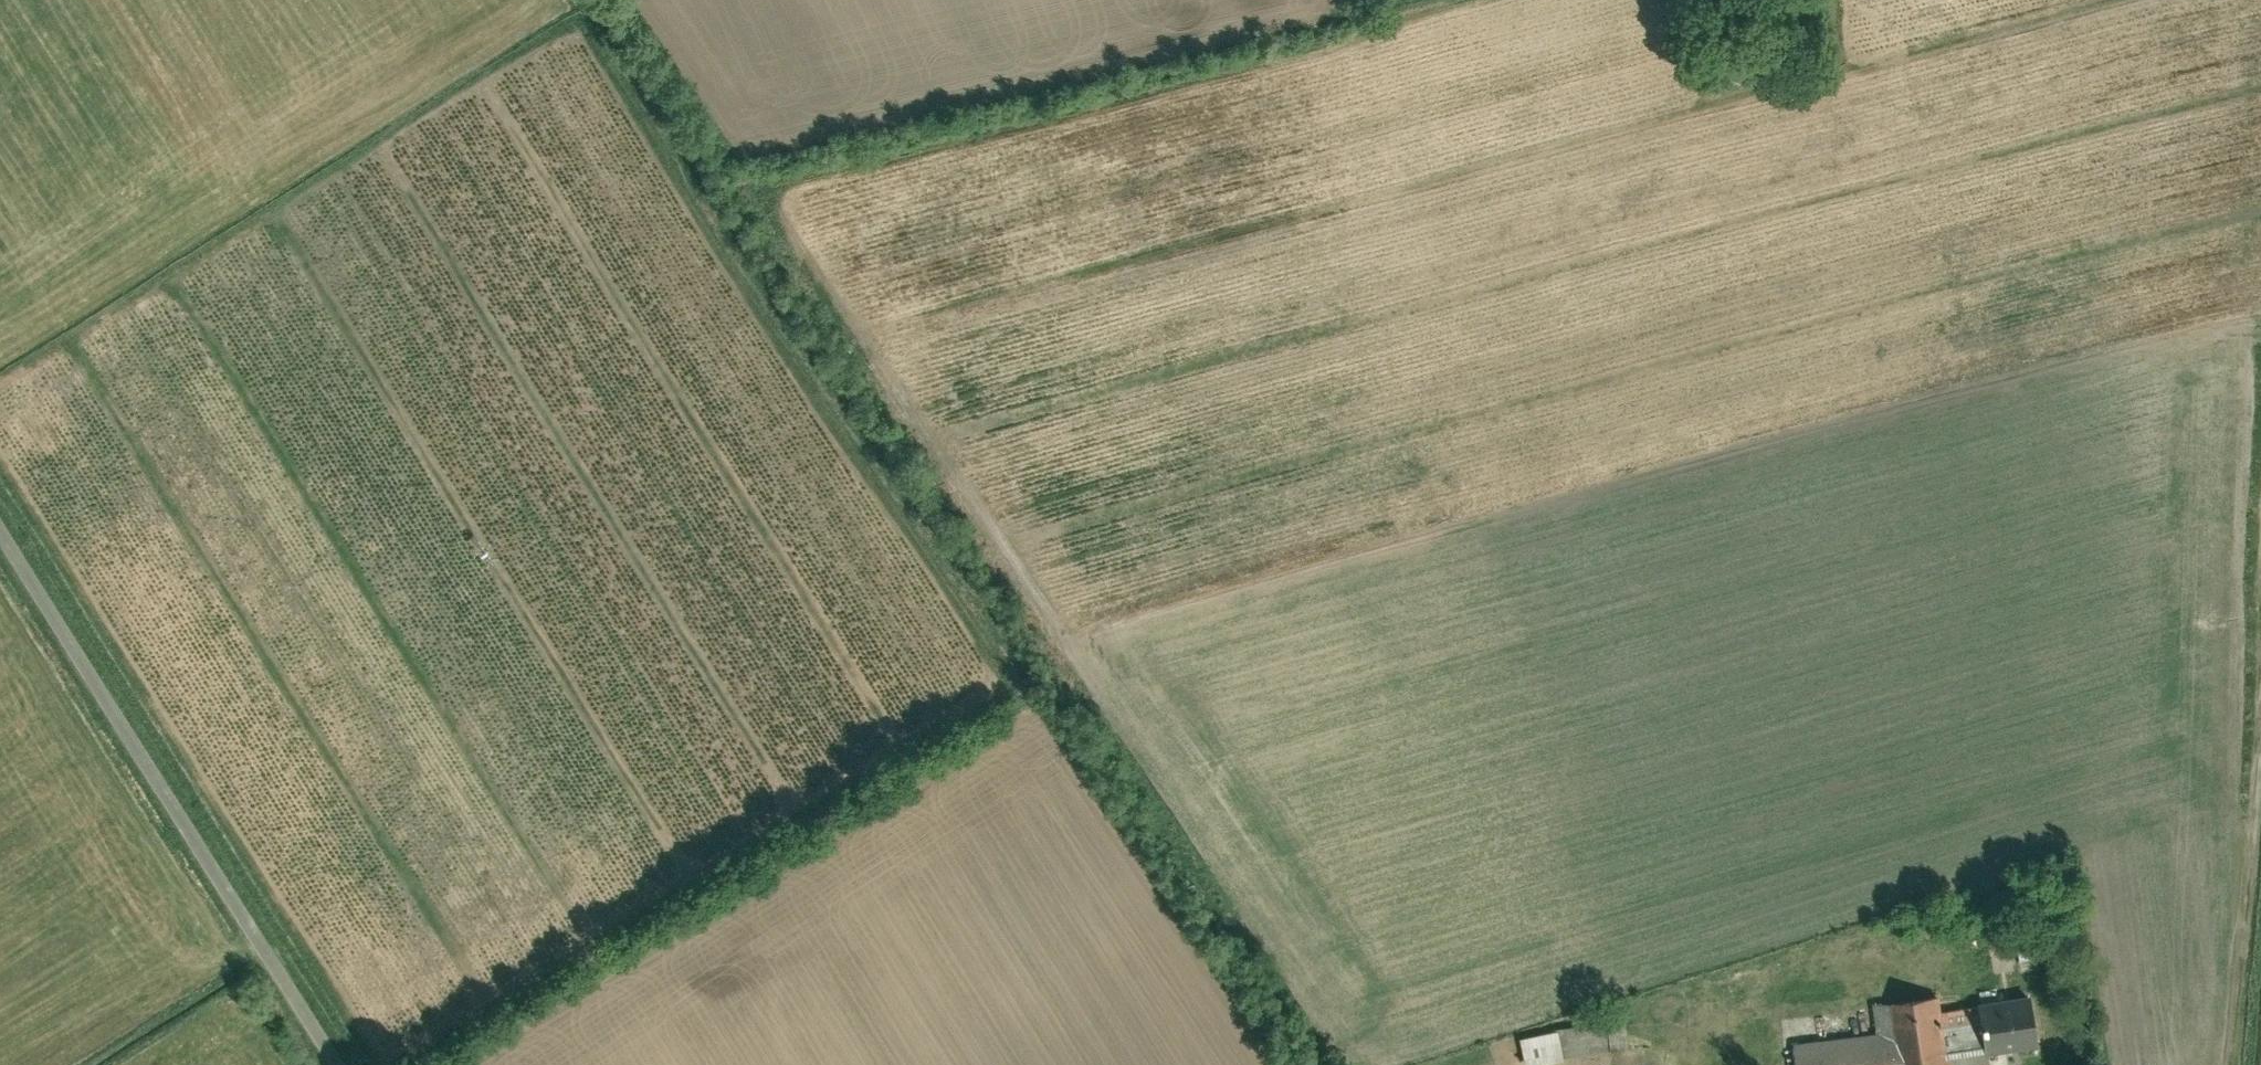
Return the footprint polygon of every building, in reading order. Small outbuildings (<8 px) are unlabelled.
[(1805,1064),(1958,1064),(1956,1053),(1950,1007),(1948,993),(1878,1002),(1882,1030),(1802,1041),(1805,1064)] [(1986,1002),(1992,1048),(2047,1041),(2041,995),(1986,1002)] [(1956,1053),(1992,1048),(1986,1002),(1950,1007),(1956,1053)] [(1521,1034),(1527,1064),(1608,1050),(1601,1007),(1575,1011),(1578,1025),(1521,1034)] [(1608,1020),(1610,1048),(1628,1046),(1626,1019),(1608,1020)]
